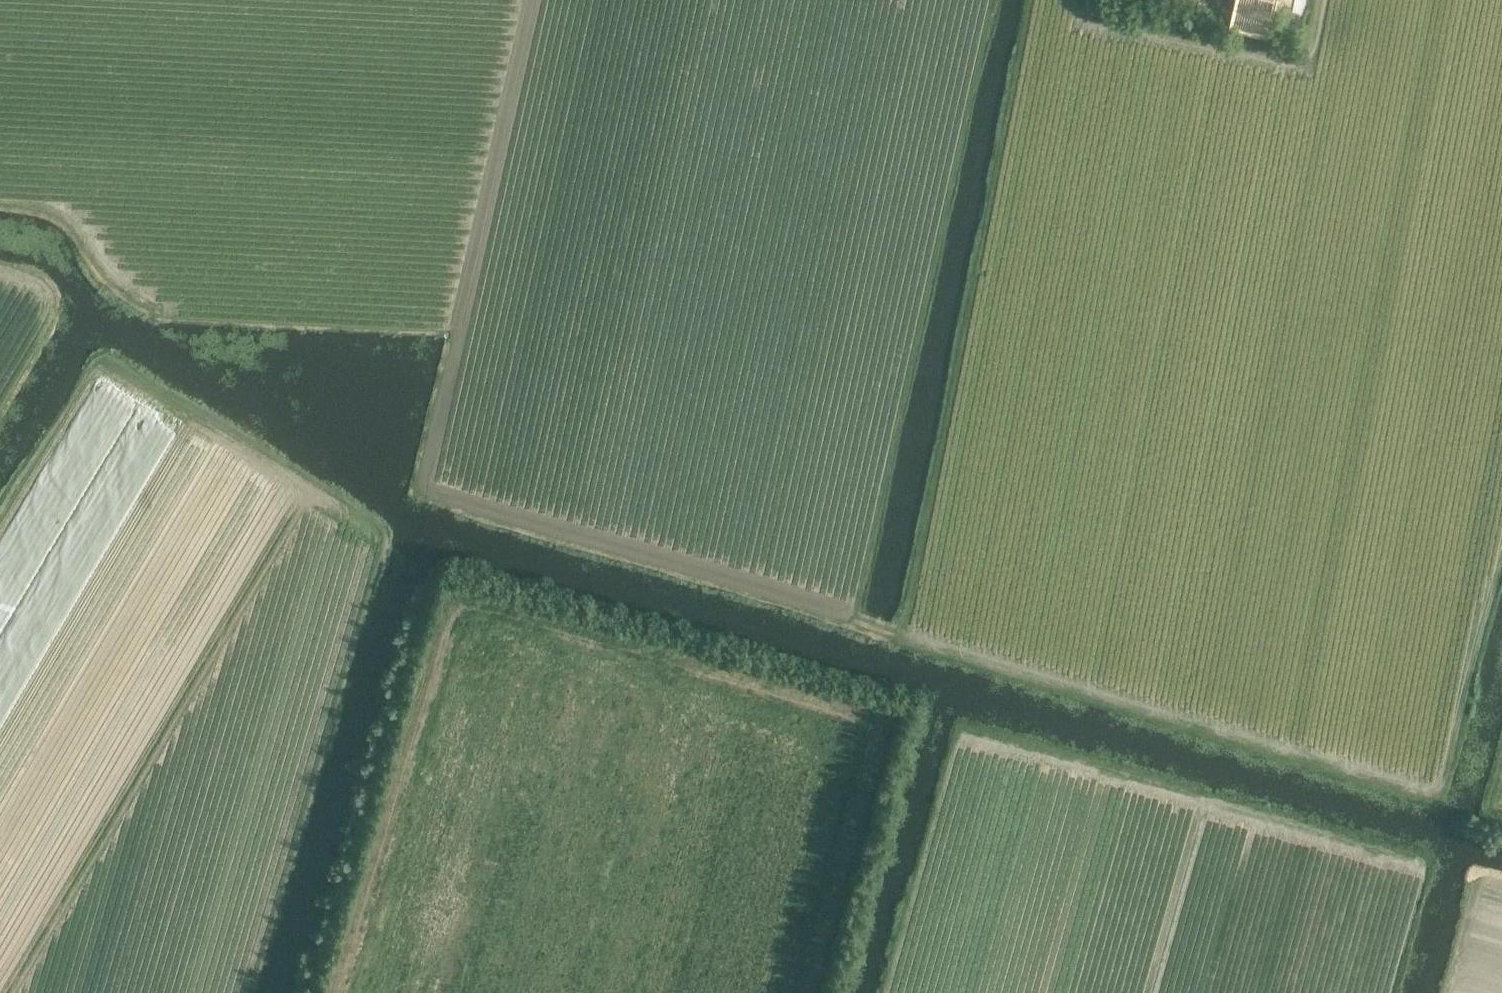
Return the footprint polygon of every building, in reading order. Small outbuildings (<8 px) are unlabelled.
[(1233,9),(1272,18),(1276,0),(1235,0),(1233,9)]
